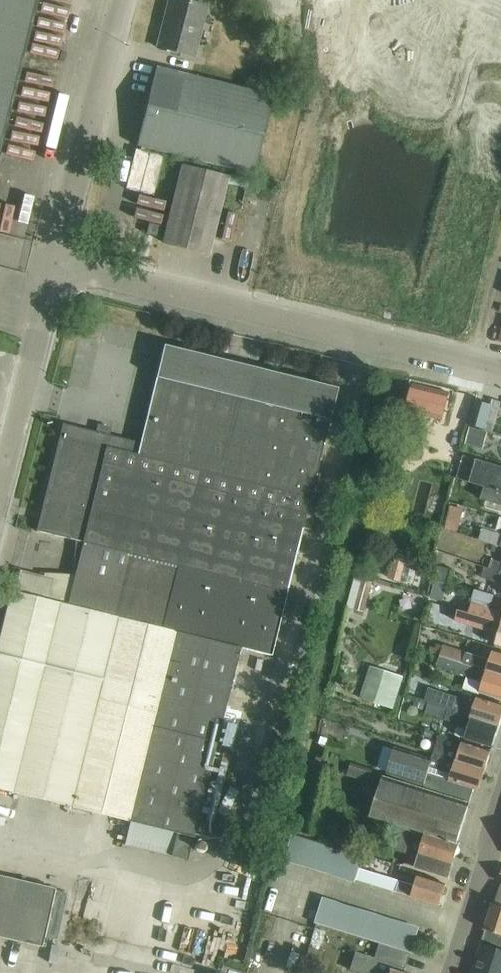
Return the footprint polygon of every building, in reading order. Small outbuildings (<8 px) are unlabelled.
[(38,0),(0,0),(0,153),(38,0)] [(74,0),(44,0),(13,155),(42,160),(74,0)] [(181,0),(168,0),(157,47),(194,56),(206,6),(181,0)] [(253,174),(272,97),(156,68),(137,145),(141,146),(146,148),(253,174)] [(136,151),(126,189),(153,196),(163,158),(144,153),(146,148),(141,146),(139,152),(136,151)] [(208,255),(228,177),(181,165),(162,243),(208,255)] [(158,237),(161,227),(148,224),(146,234),(158,237)] [(0,652),(0,790),(13,793),(130,823),(124,845),(186,861),(239,647),(271,655),(286,593),(328,420),(336,387),(164,345),(156,378),(140,444),(63,424),(36,531),(77,541),(73,576),(44,573),(45,570),(44,570),(44,572),(43,576),(21,570),(0,652)] [(413,383),(406,409),(443,418),(450,393),(413,383)] [(477,402),(470,425),(495,433),(500,412),(500,409),(477,402)] [(467,443),(482,447),(486,432),(472,428),(467,443)] [(500,492),(500,467),(464,455),(457,478),(484,487),(500,492)] [(484,487),(480,499),(500,506),(500,492),(484,487)] [(462,530),(469,506),(455,502),(449,526),(462,530)] [(485,530),(481,541),(500,547),(500,535),(485,530)] [(394,561),(389,579),(401,582),(406,564),(394,561)] [(493,571),(500,573),(500,562),(496,561),(493,571)] [(438,567),(435,579),(447,583),(450,570),(438,567)] [(493,571),(485,568),(482,578),(500,584),(500,573),(493,571)] [(373,585),(355,581),(348,608),(366,614),(373,585)] [(435,581),(430,599),(441,602),(446,584),(435,581)] [(500,624),(500,613),(489,609),(493,596),(477,591),(470,614),(500,624)] [(470,614),(461,611),(458,622),(499,634),(496,644),(500,646),(500,624),(470,614)] [(500,676),(500,654),(493,651),(490,661),(455,650),(446,648),(443,658),(500,676)] [(443,658),(440,667),(484,681),(480,691),(500,698),(500,676),(443,658)] [(405,678),(372,668),(361,701),(394,711),(405,678)] [(499,727),(500,721),(500,705),(478,698),(475,708),(452,701),(454,696),(433,689),(428,705),(499,727)] [(416,701),(414,708),(424,711),(426,704),(416,701)] [(428,705),(425,714),(430,716),(468,728),(465,738),(493,747),(499,727),(428,705)] [(439,736),(434,754),(486,770),(492,752),(462,743),(439,736)] [(394,749),(385,778),(424,790),(424,789),(470,803),(475,788),(480,790),(486,770),(434,754),(432,761),(394,749)] [(315,758),(313,766),(318,767),(320,768),(323,760),(320,760),(315,758)] [(417,832),(417,831),(457,843),(470,803),(424,789),(424,790),(385,778),(384,777),(371,817),(401,827),(417,832)] [(417,832),(401,827),(394,850),(410,855),(407,865),(449,878),(460,844),(457,843),(417,831),(417,832)] [(297,863),(304,839),(292,836),(285,859),(297,863)] [(297,863),(309,867),(316,843),(304,839),(297,863)] [(316,843),(309,867),(321,871),(328,847),(316,843)] [(321,871),(333,874),(340,851),(328,847),(321,871)] [(340,851),(333,874),(345,878),(352,854),(340,851)] [(356,882),(357,879),(360,869),(364,858),(352,854),(345,878),(356,882)] [(357,879),(440,905),(446,885),(419,876),(415,887),(360,869),(357,879)] [(42,947),(45,937),(58,940),(68,893),(55,891),(56,889),(0,876),(0,937),(42,947)] [(496,904),(495,903),(483,940),(500,946),(500,887),(496,904)] [(326,926),(333,903),(321,899),(314,922),(326,926)] [(345,906),(333,903),(326,926),(338,930),(345,906)] [(338,930),(349,934),(357,910),(345,906),(338,930)] [(357,910),(349,934),(361,937),(369,914),(357,910)] [(361,937),(373,941),(381,918),(369,914),(361,937)] [(381,918),(373,941),(385,945),(392,921),(381,918)] [(404,925),(392,921),(385,945),(397,949),(404,925)] [(404,925),(397,949),(409,952),(416,929),(404,925)] [(403,969),(404,969),(409,954),(378,944),(373,960),(354,954),(348,970),(358,972),(401,972),(403,969)] [(481,945),(473,972),(500,972),(500,951),(481,945)]
